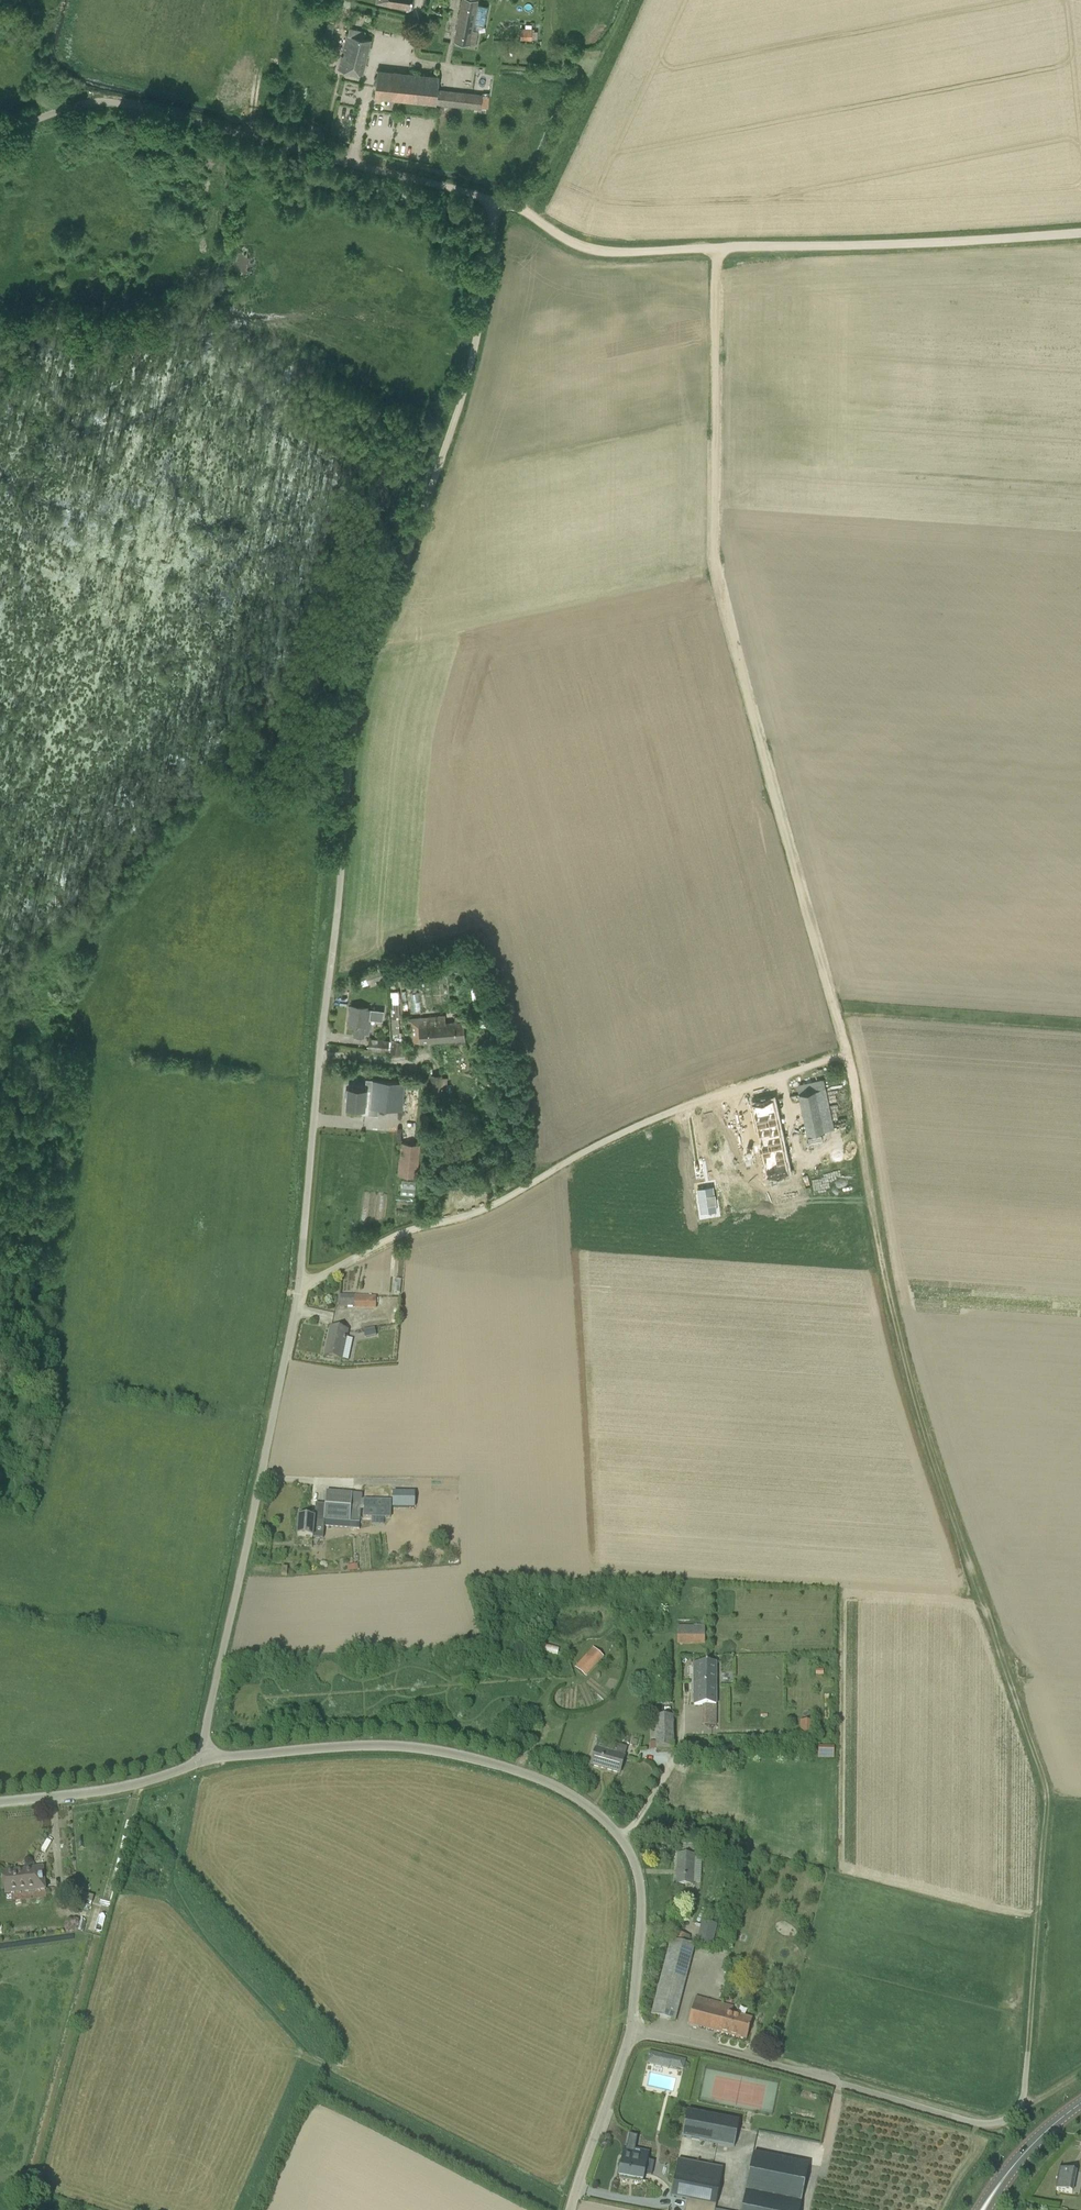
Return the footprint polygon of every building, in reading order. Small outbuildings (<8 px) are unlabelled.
[(393,2),(408,6),(406,12),(409,13),(411,6),(413,0),(394,0),(393,2)] [(472,31),(474,22),(475,22),(475,23),(484,25),(488,6),(477,4),(478,0),(463,0),(455,42),(470,44),(470,43),(475,44),(477,32),(472,31)] [(350,28),(348,35),(364,38),(365,31),(350,28)] [(532,31),(532,28),(520,28),(520,40),(532,40),(532,39),(532,31)] [(364,38),(348,35),(339,70),(362,75),(371,40),(364,38)] [(438,88),(440,72),(437,72),(437,76),(378,70),(374,97),(436,104),(438,91),(438,88)] [(485,93),(438,88),(438,91),(436,104),(483,109),(485,93)] [(366,975),(369,982),(384,977),(382,969),(366,975)] [(411,993),(412,1009),(424,1009),(424,992),(411,993)] [(490,1004),(477,1006),(478,1019),(491,1018),(490,1004)] [(368,1009),(368,1007),(351,1005),(349,1026),(356,1026),(354,1036),(364,1037),(364,1033),(370,1033),(373,1009),(368,1009)] [(465,1039),(464,1022),(465,1021),(465,1016),(455,1017),(455,1022),(442,1023),(442,1016),(409,1019),(410,1042),(465,1039)] [(389,1041),(370,1039),(368,1049),(388,1051),(389,1041)] [(391,1052),(391,1053),(401,1055),(404,1042),(394,1040),(393,1044),(391,1052)] [(431,1075),(430,1103),(442,1103),(442,1086),(447,1086),(447,1078),(442,1078),(442,1075),(431,1075)] [(402,1108),(403,1093),(404,1082),(356,1078),(355,1088),(349,1087),(347,1107),(366,1109),(366,1105),(402,1108)] [(834,1128),(828,1098),(825,1088),(799,1093),(808,1134),(834,1128)] [(789,1172),(773,1099),(751,1103),(760,1146),(754,1147),(755,1154),(762,1153),(767,1177),(789,1172)] [(728,1155),(728,1138),(719,1137),(719,1150),(725,1151),(724,1155),(728,1155)] [(420,1144),(402,1142),(399,1175),(416,1177),(420,1144)] [(464,1151),(478,1152),(479,1143),(464,1142),(464,1151)] [(414,1195),(416,1181),(403,1179),(401,1193),(414,1195)] [(713,1186),(697,1189),(701,1213),(717,1211),(713,1186)] [(339,1307),(354,1308),(354,1296),(340,1296),(339,1307)] [(343,1360),(349,1331),(331,1328),(325,1357),(343,1360)] [(365,1338),(376,1336),(375,1328),(363,1330),(365,1338)] [(326,1505),(324,1520),(325,1520),(325,1527),(360,1530),(360,1523),(350,1522),(353,1494),(327,1492),(326,1505)] [(415,1492),(394,1492),(393,1508),(415,1508),(415,1492)] [(391,1498),(365,1496),(363,1512),(390,1514),(391,1498)] [(316,1519),(299,1517),(298,1537),(324,1539),(325,1527),(325,1520),(324,1520),(316,1519)] [(677,1627),(677,1644),(705,1644),(705,1628),(677,1627)] [(586,1678),(604,1658),(593,1648),(575,1668),(586,1678)] [(694,1706),(716,1705),(715,1663),(694,1664),(694,1706)] [(674,1750),(673,1717),(656,1717),(656,1742),(657,1742),(657,1750),(674,1750)] [(812,1722),(801,1722),(802,1738),(812,1738),(812,1722)] [(596,1749),(591,1766),(620,1774),(625,1757),(604,1752),(607,1744),(598,1741),(596,1749)] [(833,1746),(817,1746),(816,1758),(833,1759),(833,1746)] [(694,1886),(695,1856),(678,1855),(677,1885),(694,1886)] [(6,1896),(45,1892),(43,1868),(3,1873),(6,1896)] [(80,1900),(89,1902),(91,1896),(81,1893),(80,1900)] [(702,1922),(697,1945),(712,1948),(717,1925),(702,1922)] [(690,1945),(691,1937),(673,1932),(671,1940),(690,1945)] [(678,2011),(687,1977),(663,1971),(652,2016),(675,2022),(678,2011)] [(747,2041),(752,2019),(732,2013),(734,2007),(696,1997),(689,2025),(720,2033),(720,2034),(747,2041)] [(686,2060),(672,2057),(649,2051),(646,2064),(669,2069),(670,2067),(684,2070),(686,2060)] [(688,2112),(683,2137),(735,2148),(740,2122),(688,2112)] [(625,2148),(624,2156),(623,2157),(625,2157),(624,2162),(622,2161),(619,2178),(620,2178),(620,2177),(642,2181),(642,2182),(643,2182),(644,2174),(652,2176),(654,2162),(649,2161),(650,2153),(625,2148)] [(809,2165),(753,2154),(742,2209),(800,2209),(809,2165)] [(723,2170),(678,2161),(671,2197),(688,2200),(686,2209),(715,2209),(723,2170)] [(1072,2193),(1074,2183),(1076,2172),(1060,2169),(1060,2167),(1059,2167),(1055,2191),(1055,2192),(1056,2190),(1072,2193)]
